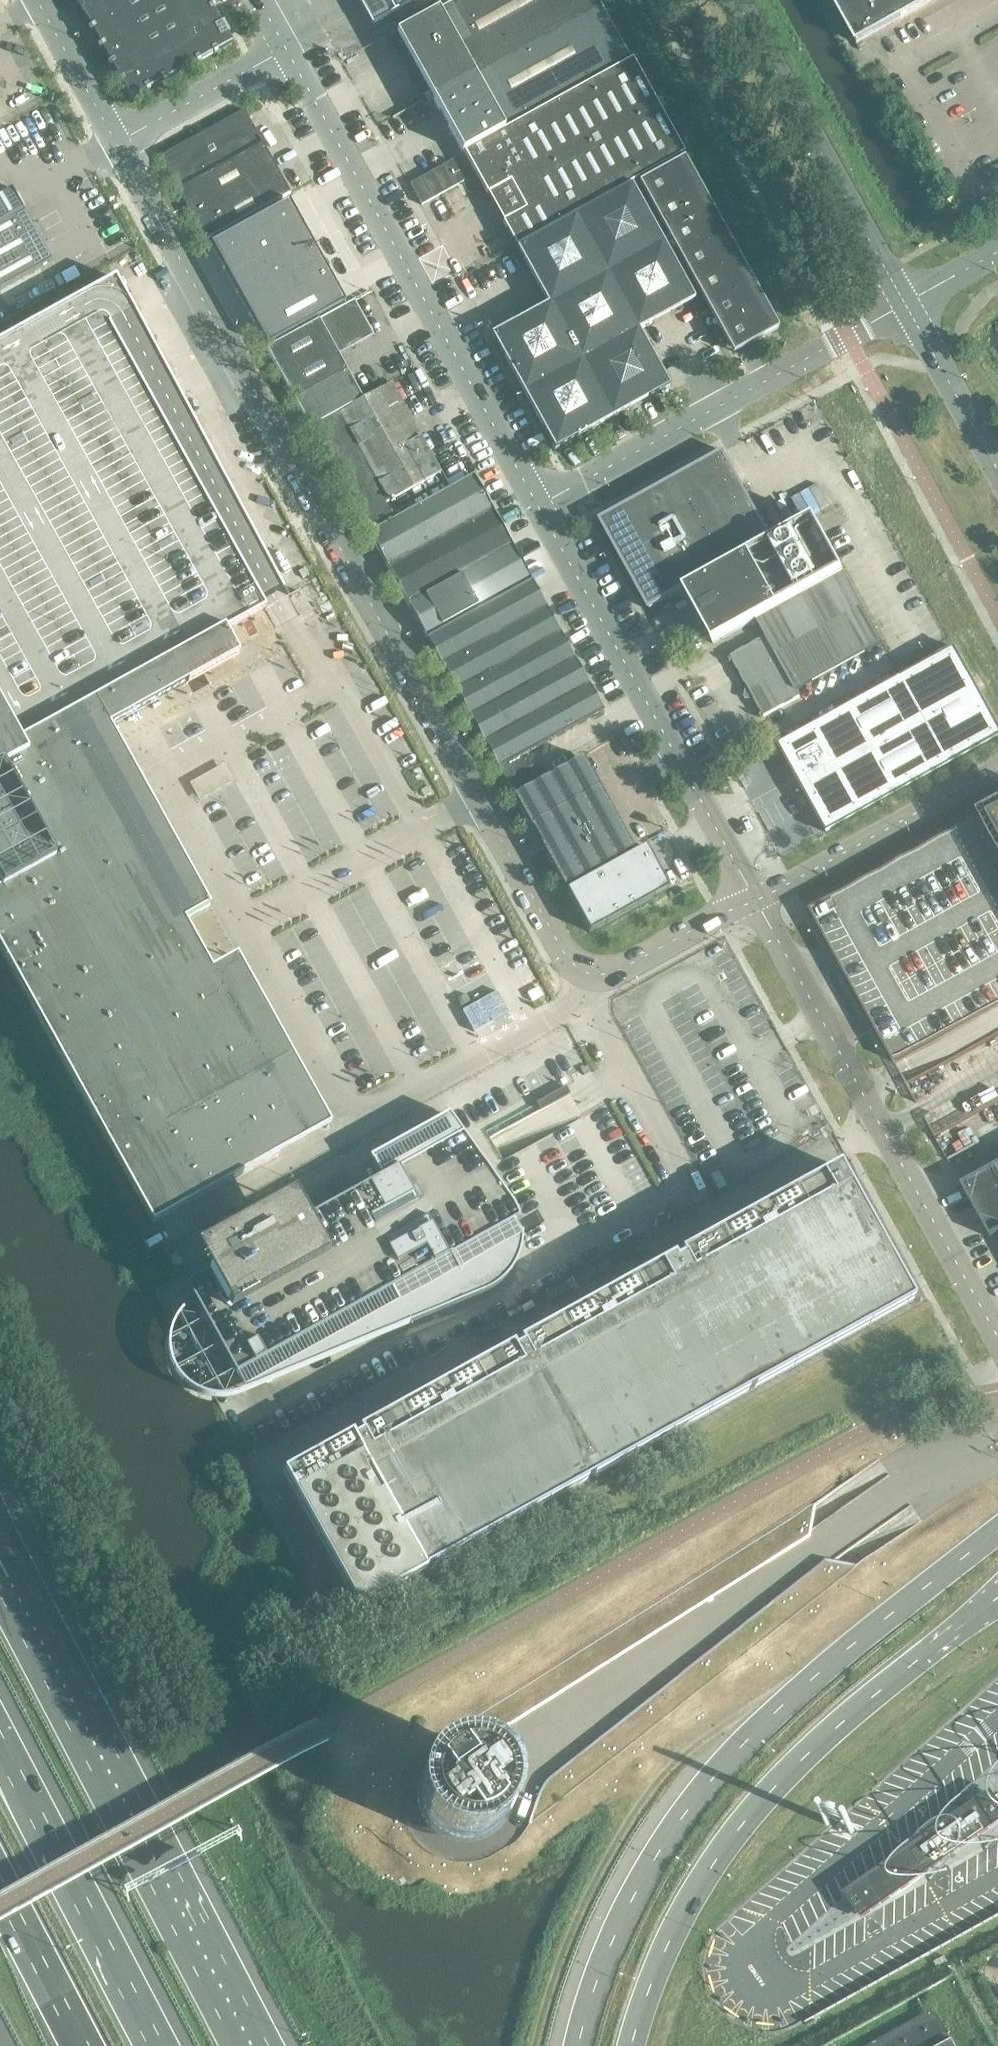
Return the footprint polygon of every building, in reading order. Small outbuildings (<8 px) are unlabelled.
[(208,0),(74,0),(130,100),(232,43),(227,35),(229,33),(223,22),(221,24),(208,0)] [(372,24),(415,0),(359,0),(372,24)] [(600,7),(597,0),(457,0),(396,34),(433,100),(600,7)] [(857,43),(864,39),(935,0),(833,0),(857,43)] [(462,152),(463,152),(629,59),(600,7),(433,100),(462,152)] [(684,153),(632,59),(630,60),(629,59),(463,152),(487,194),(510,181),(525,209),(502,222),(516,247),(684,153)] [(290,194),(247,115),(244,110),(160,156),(206,240),(290,194)] [(778,328),(684,158),(638,183),(732,354),(778,328)] [(421,200),(465,182),(456,160),(412,178),(421,200)] [(637,330),(693,299),(630,186),(517,248),(548,304),(492,335),(554,449),(668,386),(637,330)] [(316,275),(278,206),(277,207),(276,206),(210,243),(209,244),(246,312),(247,313),(248,313),(249,313),(315,276),(316,275)] [(23,208),(0,220),(0,289),(52,260),(23,208)] [(338,354),(373,335),(354,301),(319,320),(266,349),(294,400),(347,371),(338,354)] [(310,428),(362,399),(348,373),(295,401),(310,428)] [(391,383),(362,399),(310,428),(368,533),(394,518),(385,503),(440,473),(391,383)] [(773,541),(741,483),(723,452),(600,520),(629,574),(627,580),(634,582),(639,591),(637,598),(643,600),(648,609),(663,613),(667,599),(773,541)] [(529,576),(473,475),(394,518),(368,533),(424,634),(529,576)] [(756,620),(844,572),(814,518),(773,541),(684,590),(713,644),(756,620)] [(305,567),(298,570),(302,578),(308,575),(309,574),(305,567)] [(796,690),(883,642),(844,572),(756,620),(766,637),(731,656),(764,717),(800,697),(796,690)] [(603,711),(554,621),(529,576),(424,634),(499,769),(603,711)] [(308,605),(309,645),(330,645),(330,605),(308,605)] [(33,769),(171,694),(166,685),(205,664),(203,660),(231,645),(220,624),(13,736),(0,711),(0,787),(33,769)] [(902,678),(950,765),(997,738),(997,729),(952,649),(902,678)] [(902,678),(779,745),(828,833),(950,765),(902,678)] [(109,728),(33,769),(0,787),(0,890),(127,820),(184,922),(209,908),(109,728)] [(632,848),(582,758),(514,796),(564,886),(632,848)] [(431,793),(427,786),(421,790),(424,797),(431,793)] [(988,820),(997,839),(997,814),(988,820)] [(808,909),(834,956),(869,1020),(880,1038),(906,1085),(997,1034),(997,854),(977,816),(828,898),(808,909)] [(236,957),(211,971),(199,949),(127,820),(0,890),(0,951),(152,1225),(330,1126),(293,1059),(236,957)] [(646,848),(646,846),(565,891),(589,933),(654,897),(653,896),(654,896),(668,888),(660,874),(661,873),(656,865),(654,866),(652,862),(645,849),(646,848)] [(535,989),(528,992),(532,999),(539,996),(535,989)] [(463,1012),(463,1013),(474,1033),(474,1034),(475,1034),(510,1014),(498,993),(463,1012)] [(565,1086),(535,1102),(540,1110),(570,1094),(565,1086)] [(489,1139),(540,1110),(535,1102),(467,1141),(487,1170),(495,1165),(501,1162),(498,1155),(492,1145),(489,1139)] [(512,1205),(487,1170),(467,1141),(448,1115),(370,1158),(294,1200),(293,1197),(195,1251),(197,1254),(174,1267),(235,1376),(390,1290),(392,1292),(391,1293),(390,1294),(389,1296),(389,1297),(390,1298),(390,1299),(391,1300),(392,1301),(393,1301),(395,1301),(396,1301),(409,1324),(483,1293),(487,1291),(490,1289),(493,1287),(498,1284),(501,1281),(504,1278),(508,1274),(510,1270),(512,1267),(514,1264),(516,1260),(517,1258),(518,1254),(519,1251),(520,1247),(520,1243),(521,1239),(521,1235),(519,1233),(521,1231),(522,1230),(522,1228),(522,1227),(521,1226),(520,1225),(518,1224),(517,1224),(516,1224),(515,1224),(514,1222),(518,1219),(517,1216),(515,1212),(514,1208),(512,1205)] [(837,1164),(511,1343),(281,1470),(356,1605),(670,1432),(915,1299),(837,1164)] [(962,1184),(961,1185),(990,1237),(997,1233),(997,1164),(962,1184)] [(500,1767),(498,1768),(495,1765),(492,1762),(489,1760),(488,1759),(484,1757),(481,1755),(475,1754),(472,1753),(468,1752),(462,1752),(458,1753),(454,1753),(450,1755),(446,1756),(442,1758),(439,1760),(435,1763),(433,1764),(430,1767),(428,1770),(426,1773),(424,1777),(422,1780),(421,1784),(421,1786),(420,1788),(419,1791),(419,1795),(419,1799),(419,1801),(420,1805),(420,1807),(421,1810),(422,1814),(423,1816),(426,1821),(428,1824),(430,1827),(433,1830),(436,1832),(439,1834),(442,1836),(444,1837),(449,1840),(453,1841),(458,1842),(462,1842),(468,1842),(473,1841),(477,1840),(483,1838),(486,1836),(488,1835),(489,1834),(492,1832),(495,1830),(498,1827),(499,1825),(501,1822),(502,1821),(503,1819),(505,1816),(506,1814),(507,1810),(508,1808),(508,1807),(509,1803),(509,1799),(509,1795),(509,1791),(508,1790),(508,1786),(506,1782),(505,1779),(504,1777),(503,1775),(504,1775),(504,1774),(504,1772),(504,1771),(504,1770),(503,1769),(502,1768),(500,1767)] [(997,1821),(997,1804),(990,1792),(932,1833),(933,1834),(846,1895),(860,1916),(997,1821)] [(908,1891),(883,1904),(889,1915),(901,1909),(904,1915),(917,1908),(908,1891)]
